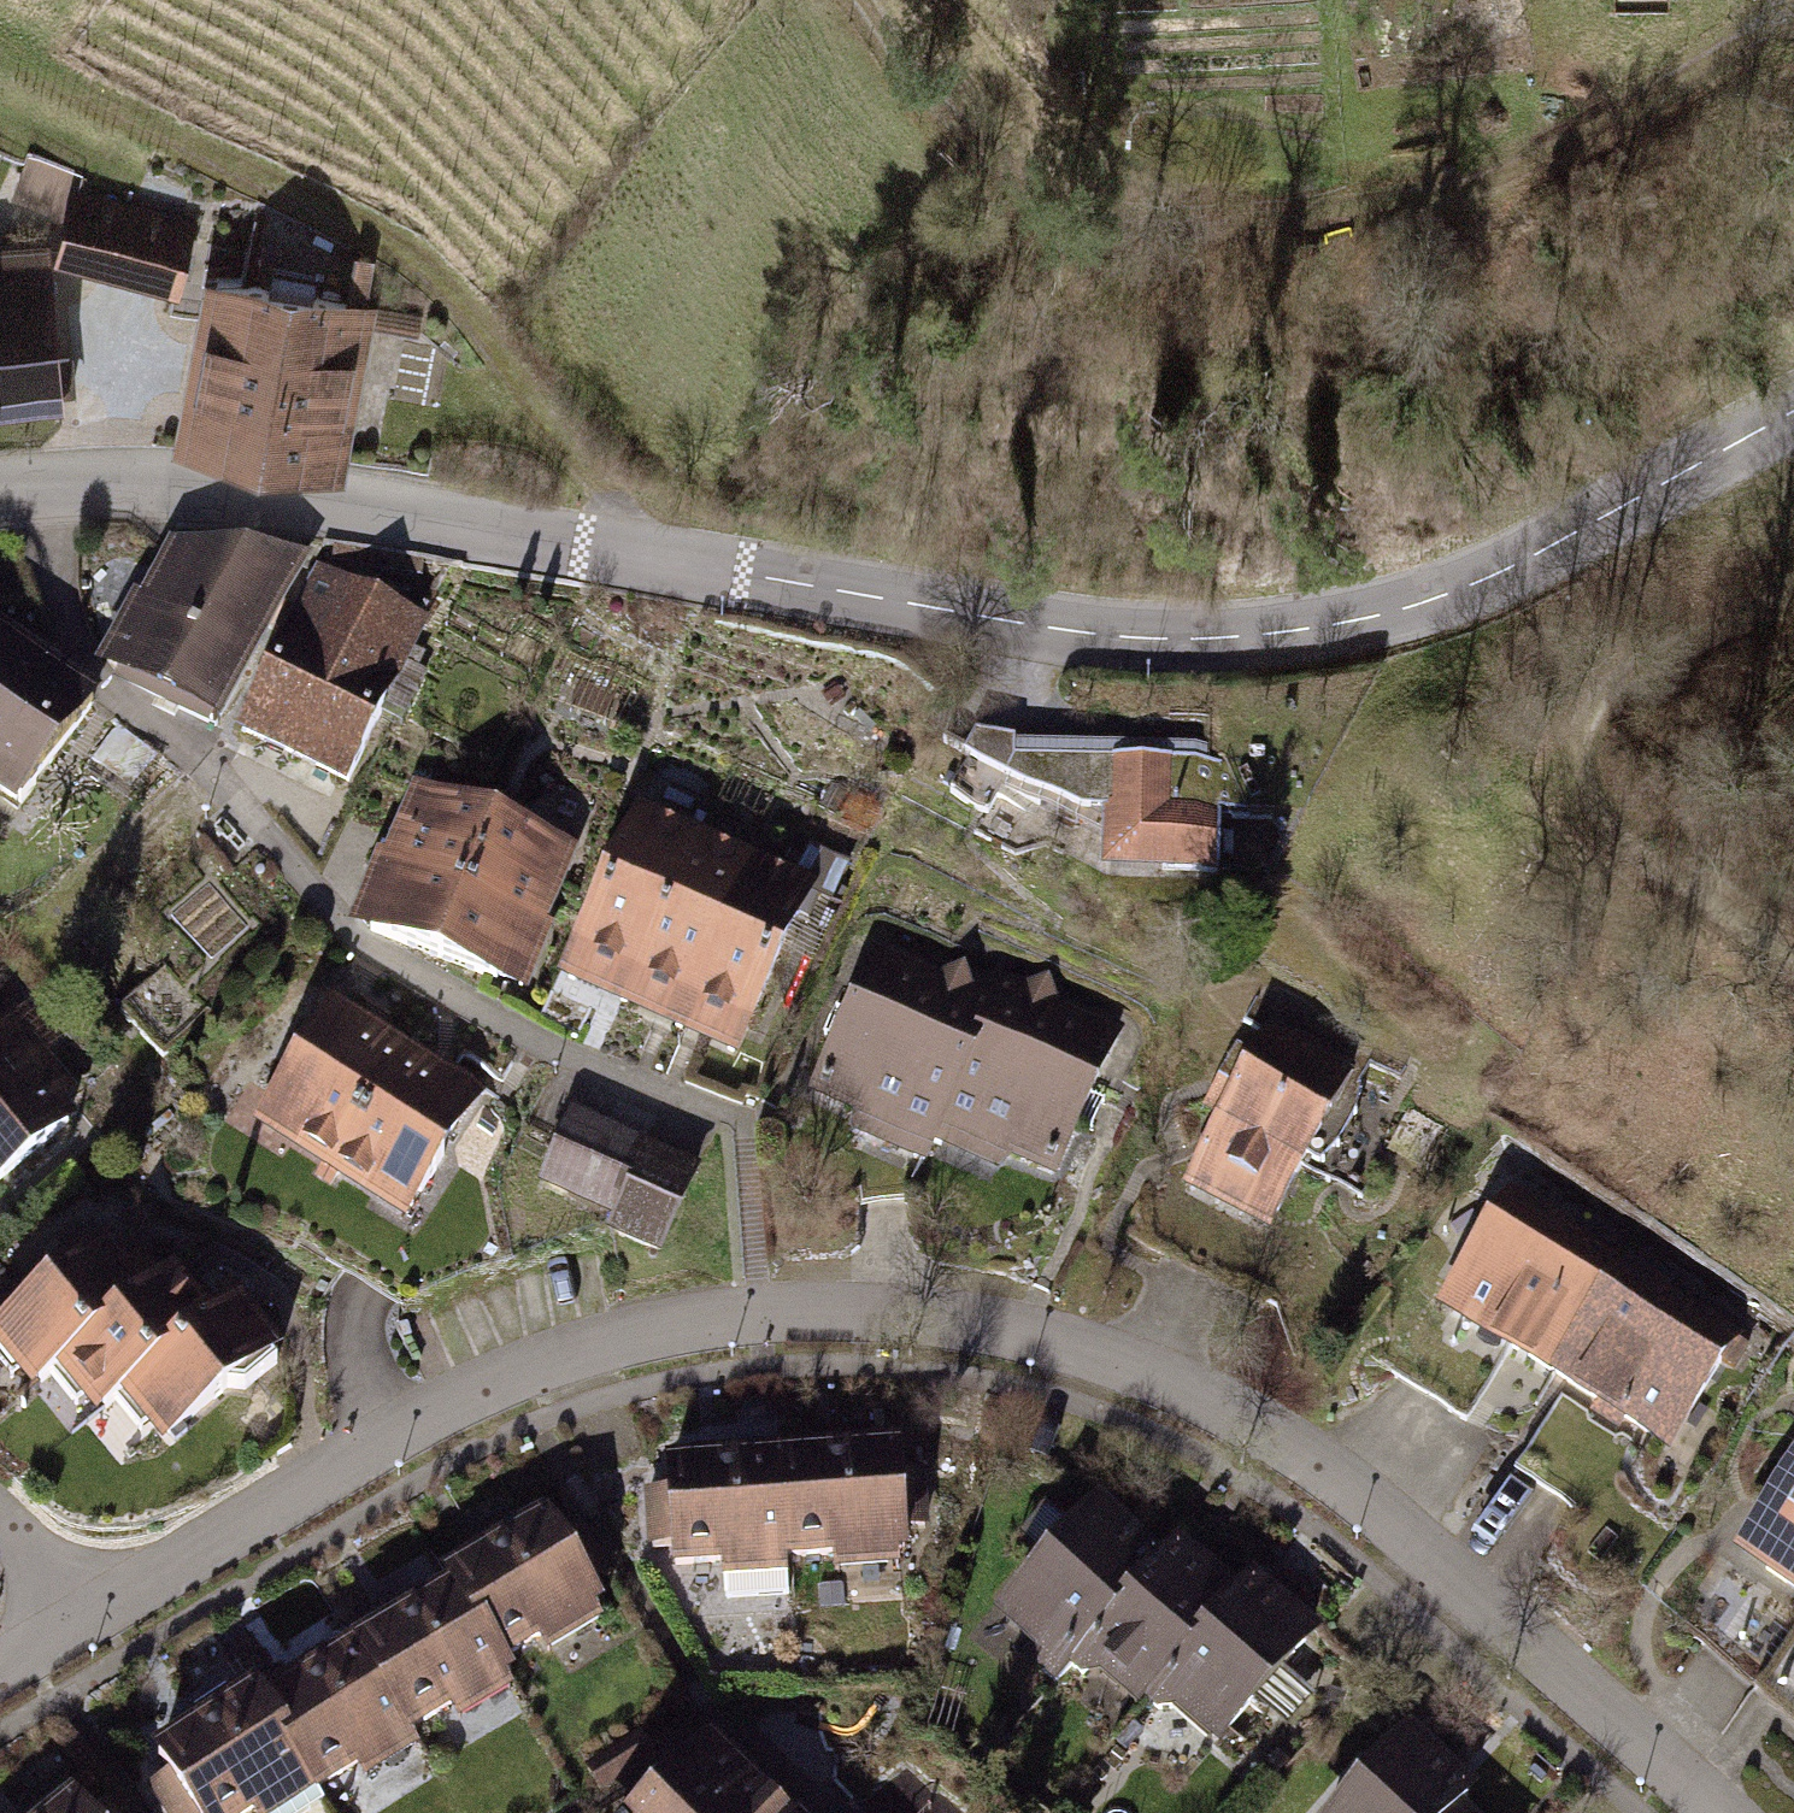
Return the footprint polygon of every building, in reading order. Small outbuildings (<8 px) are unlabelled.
[(195,222),(77,190),(83,176),(31,156),(16,197),(70,217),(60,254),(177,285),(195,222)] [(0,255),(0,407),(55,403),(54,393),(74,391),(71,356),(53,358),(45,252),(0,255)] [(208,277),(176,443),(340,474),(370,320),(417,329),(420,315),(360,304),(369,258),(354,255),(345,303),(310,296),(314,278),(274,270),(270,289),(208,277)] [(139,600),(113,649),(130,659),(121,674),(215,725),(295,571),(192,560),(182,556),(174,574),(160,568),(145,600),(139,600)] [(422,622),(319,573),(243,729),(348,780),(395,681),(393,680),(403,661),(416,668),(423,654),(410,647),(422,622)] [(21,804),(91,705),(0,641),(0,789),(21,804)] [(1217,764),(1016,760),(1008,773),(972,756),(949,798),(988,816),(1003,786),(1058,814),(1064,802),(1162,856),(1163,873),(1217,872),(1217,764)] [(413,947),(466,811),(410,791),(377,878),(385,896),(372,930),(413,947)] [(523,834),(466,811),(413,947),(471,969),(523,834)] [(701,836),(644,812),(580,959),(637,984),(701,836)] [(579,856),(523,834),(471,969),(513,985),(526,950),(545,942),(579,856)] [(759,862),(702,837),(637,985),(694,1010),(759,862)] [(823,891),(759,862),(694,1010),(751,1035),(806,910),(814,913),(823,891)] [(937,1146),(998,1006),(977,997),(969,976),(947,983),(884,956),(823,1096),(866,1115),(867,1124),(901,1139),(908,1133),(937,1146)] [(192,999),(161,969),(123,1010),(165,1049),(203,1009),(192,999)] [(1028,998),(1006,989),(945,1128),(974,1141),(975,1150),(1009,1165),(1016,1159),(1059,1178),(1121,1038),(1058,1011),(1049,989),(1028,998)] [(320,1183),(328,1188),(409,1058),(373,1036),(376,1030),(341,1007),(311,1055),(299,1060),(260,1121),(331,1166),(320,1183)] [(70,1118),(37,1079),(40,1054),(14,1051),(0,1034),(0,1176),(70,1118)] [(1237,1096),(1196,1178),(1279,1221),(1313,1158),(1327,1166),(1360,1102),(1345,1094),(1354,1075),(1328,1062),(1331,1058),(1296,1040),(1293,1046),(1271,1035),(1258,1059),(1242,1050),(1222,1088),(1237,1096)] [(409,1059),(328,1188),(336,1193),(347,1175),(418,1220),(456,1158),(455,1146),(485,1098),(450,1076),(446,1082),(409,1059)] [(646,1150),(577,1118),(547,1184),(616,1215),(646,1150)] [(702,1175),(646,1150),(616,1215),(611,1230),(667,1255),(702,1175)] [(1449,1299),(1563,1371),(1624,1275),(1510,1202),(1449,1299)] [(32,1386),(166,1277),(131,1234),(106,1254),(91,1236),(0,1310),(0,1347),(32,1386)] [(214,1323),(171,1272),(166,1277),(57,1366),(100,1418),(214,1323)] [(1625,1274),(1563,1371),(1611,1402),(1677,1443),(1723,1370),(1736,1378),(1751,1354),(1625,1274)] [(290,1365),(238,1303),(214,1323),(124,1399),(167,1449),(231,1396),(252,1397),(290,1365)] [(900,1460),(899,1441),(779,1448),(784,1544),(905,1537),(904,1516),(922,1514),(919,1459),(900,1460)] [(778,1448),(657,1455),(659,1474),(640,1475),(643,1531),(662,1530),(663,1551),(721,1547),(722,1567),(785,1563),(778,1448)] [(1793,1580),(1793,1470),(1767,1510),(1793,1527),(1768,1562),(1793,1580)] [(1089,1488),(992,1599),(1041,1642),(1035,1649),(1035,1663),(1046,1673),(1157,1547),(1089,1488)] [(567,1531),(557,1515),(455,1579),(506,1660),(526,1648),(608,1596),(597,1579),(613,1569),(583,1521),(567,1531)] [(1086,1651),(1143,1700),(1240,1589),(1172,1530),(1062,1656),(1073,1666),(1086,1651)] [(1176,1700),(1226,1743),(1323,1632),(1255,1573),(1144,1700),(1156,1710),(1169,1708),(1176,1700)] [(511,1670),(457,1585),(389,1628),(379,1612),(355,1628),(419,1728),(511,1670)] [(419,1729),(364,1644),(297,1687),(287,1671),(262,1687),(327,1787),(419,1729)] [(164,1756),(174,1773),(158,1783),(178,1812),(254,1812),(264,1807),(269,1812),(291,1812),(328,1790),(266,1692),(164,1756)] [(1323,1812),(1442,1812),(1471,1781),(1403,1722),(1352,1779),(1323,1812)] [(644,1812),(794,1812),(719,1738),(644,1812)] [(1457,1796),(1443,1812),(1477,1812),(1457,1796)] [(87,1798),(69,1812),(99,1812),(87,1798)] [(114,1802),(100,1812),(123,1812),(114,1802)]
